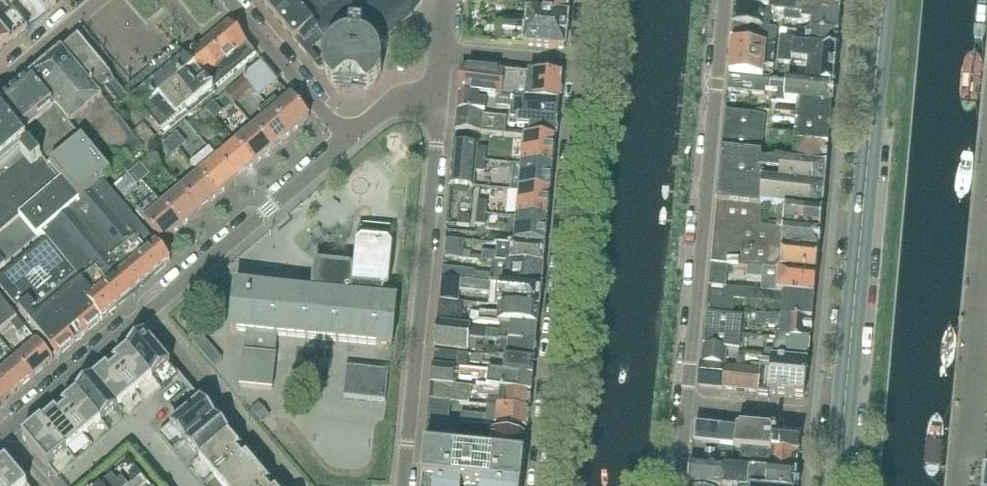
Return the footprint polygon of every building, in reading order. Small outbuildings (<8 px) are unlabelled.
[(47,13),(47,14),(57,5),(54,2),(56,0),(35,0),(47,13)] [(307,56),(309,55),(311,57),(316,63),(314,64),(319,70),(324,70),(324,74),(326,77),(327,79),(329,82),(331,85),(335,89),(336,88),(366,91),(368,92),(373,88),(375,86),(379,81),(381,78),(381,75),(383,69),(383,63),(381,56),(379,52),(378,49),(412,20),(413,18),(416,14),(422,7),(426,1),(426,0),(259,0),(307,56)] [(515,4),(542,6),(541,15),(568,18),(570,0),(516,0),(515,4)] [(736,7),(786,12),(841,17),(842,0),(804,0),(804,4),(790,2),(790,0),(737,0),(736,7)] [(785,21),(786,12),(736,7),(735,25),(763,28),(764,20),(784,22),(785,21)] [(29,28),(15,11),(0,24),(0,53),(29,28)] [(839,34),(841,17),(786,12),(785,21),(812,23),(811,31),(839,34)] [(568,18),(541,15),(528,14),(527,27),(503,25),(501,45),(565,51),(568,18)] [(212,91),(256,55),(228,22),(201,45),(184,58),(212,91)] [(778,29),(763,28),(735,25),(733,43),(765,46),(776,47),(778,29)] [(839,34),(811,31),(806,31),(806,41),(788,39),(788,48),(837,53),(839,34)] [(125,94),(79,39),(63,53),(88,82),(95,91),(99,88),(102,92),(106,89),(122,108),(130,101),(130,100),(125,94)] [(764,57),(765,46),(733,43),(730,74),(768,78),(773,74),(775,68),(763,67),(764,63),(768,63),(769,58),(764,57)] [(837,53),(788,48),(779,47),(778,62),(791,63),(789,84),(834,88),(837,53)] [(186,113),(212,91),(184,58),(177,50),(151,72),(186,113)] [(95,91),(88,82),(63,53),(31,80),(70,127),(95,107),(104,120),(114,113),(95,91)] [(259,97),(279,81),(263,62),(244,78),(252,88),(259,97)] [(560,104),(562,78),(462,69),(460,95),(487,98),(499,99),(517,101),(560,104)] [(186,113),(151,72),(137,84),(125,94),(130,100),(130,101),(160,136),(186,113)] [(245,94),(252,88),(244,78),(237,84),(245,94)] [(834,88),(789,84),(729,78),(726,109),(739,110),(741,93),(765,96),(766,91),(778,92),(777,103),(790,104),(832,108),(834,88)] [(100,187),(104,183),(112,177),(70,127),(31,80),(0,106),(0,112),(80,204),(100,187)] [(486,114),(487,98),(460,95),(458,111),(486,114)] [(291,134),(310,118),(292,97),(272,113),(291,134)] [(560,104),(517,101),(499,99),(498,108),(511,109),(511,117),(522,118),(558,122),(560,104)] [(207,109),(215,119),(222,113),(214,104),(207,109)] [(830,129),(832,108),(790,104),(790,115),(774,114),(773,123),(795,126),(830,129)] [(209,125),(215,119),(207,109),(200,115),(209,125)] [(0,112),(0,271),(80,204),(0,112)] [(273,150),(291,134),(272,113),(254,128),(273,150)] [(762,155),(766,116),(726,113),(722,151),(762,155)] [(507,120),(485,117),(458,115),(456,131),(506,136),(507,120)] [(558,122),(522,118),(511,117),(510,126),(526,128),(525,137),(556,140),(558,122)] [(828,148),(830,129),(795,126),(795,136),(772,134),(771,143),(795,145),(828,148)] [(254,165),(273,150),(254,128),(236,143),(254,165)] [(170,140),(178,150),(185,144),(177,135),(170,140)] [(556,141),(525,138),(525,139),(522,165),(554,168),(556,141)] [(172,156),(178,150),(170,140),(164,146),(172,156)] [(236,181),(254,165),(236,143),(218,159),(230,174),(236,181)] [(827,168),(828,148),(795,145),(794,156),(771,154),(770,162),(827,168)] [(473,190),(474,187),(475,173),(476,161),(477,149),(455,147),(451,187),(473,190)] [(477,149),(476,161),(486,162),(487,150),(477,149)] [(765,209),(822,214),(827,168),(770,162),(762,162),(762,155),(722,151),(717,204),(761,208),(765,209)] [(236,181),(230,174),(218,159),(199,175),(217,196),(236,181)] [(476,161),(475,173),(484,173),(486,162),(476,161)] [(133,171),(142,181),(149,175),(141,165),(133,171)] [(551,195),(554,168),(522,165),(520,192),(551,195)] [(135,187),(142,181),(133,171),(127,177),(135,187)] [(199,212),(217,196),(199,175),(181,190),(199,212)] [(171,262),(158,247),(104,183),(100,187),(80,204),(42,236),(46,241),(94,298),(87,304),(101,321),(102,321),(103,320),(102,320),(169,263),(170,263),(171,262)] [(181,227),(199,212),(181,190),(162,206),(181,227)] [(548,221),(551,195),(520,192),(517,218),(548,221)] [(478,202),(477,214),(487,215),(488,203),(478,202)] [(760,227),(761,208),(717,204),(711,266),(728,267),(744,269),(765,270),(772,271),(816,275),(820,233),(764,228),(760,227)] [(162,243),(181,227),(162,206),(144,221),(162,243)] [(820,233),(822,214),(765,209),(765,217),(778,218),(777,225),(764,224),(764,228),(820,233)] [(477,214),(476,225),(486,226),(487,215),(477,214)] [(459,216),(458,226),(469,227),(471,217),(459,216)] [(546,250),(548,221),(517,218),(515,245),(515,246),(546,250)] [(394,234),(391,229),(364,226),(359,230),(355,269),(315,265),(312,295),(281,292),(282,281),(263,279),(261,290),(235,288),(231,332),(247,334),(246,353),(244,353),(244,355),(245,355),(242,386),(241,386),(241,387),(274,391),(274,389),(273,389),(276,358),(277,358),(277,356),(276,356),(278,337),(393,349),(397,304),(384,303),(384,301),(383,301),(384,290),(385,290),(389,287),(390,278),(394,234)] [(544,268),(546,250),(515,246),(445,240),(446,240),(444,258),(492,263),(544,268)] [(58,357),(101,321),(87,304),(94,298),(46,241),(0,279),(0,289),(58,357)] [(542,290),(544,268),(492,263),(491,276),(474,274),(475,272),(443,269),(442,280),(542,290)] [(726,289),(728,267),(711,266),(710,287),(709,287),(726,289)] [(764,280),(765,270),(744,269),(743,274),(748,274),(747,278),(764,280)] [(814,297),(816,275),(772,271),(770,293),(814,297)] [(540,311),(542,290),(442,280),(440,301),(459,303),(460,291),(490,294),(489,306),(512,308),(540,311)] [(734,302),(735,290),(726,289),(709,287),(708,299),(734,302)] [(747,303),(747,301),(748,291),(735,290),(734,302),(747,303)] [(812,322),(814,297),(770,293),(764,292),(748,291),(747,301),(781,305),(780,319),(812,322)] [(10,324),(17,319),(0,299),(0,333),(10,324)] [(733,314),(734,302),(708,299),(707,312),(733,314)] [(459,303),(440,301),(438,319),(472,322),(475,319),(476,305),(459,303)] [(200,316),(199,315),(193,307),(180,318),(188,326),(200,316)] [(538,329),(540,311),(512,308),(511,317),(479,313),(478,323),(501,325),(538,329)] [(743,335),(744,319),(707,315),(705,331),(741,335),(743,335)] [(812,322),(780,319),(756,316),(755,326),(779,328),(778,338),(810,341),(812,322)] [(19,334),(25,329),(17,319),(10,324),(19,334)] [(469,342),(470,326),(438,323),(435,349),(476,352),(477,343),(469,342)] [(536,345),(538,329),(501,325),(501,333),(488,332),(488,336),(483,336),(483,340),(501,342),(536,345)] [(198,331),(189,338),(214,367),(222,360),(198,331)] [(739,350),(741,335),(705,331),(704,347),(739,350)] [(142,338),(126,352),(137,366),(141,370),(152,382),(158,377),(163,372),(170,367),(171,366),(145,336),(142,338)] [(810,341),(778,338),(776,338),(775,351),(754,348),(753,356),(763,357),(772,358),(771,361),(808,364),(810,341)] [(534,363),(536,345),(501,342),(501,349),(479,348),(478,357),(484,358),(534,363)] [(33,378),(53,361),(38,343),(18,360),(33,378)] [(726,367),(727,352),(703,350),(702,364),(725,366),(726,367)] [(126,352),(114,362),(118,367),(114,370),(121,379),(125,383),(136,396),(152,382),(141,370),(137,366),(126,352)] [(457,367),(458,355),(435,352),(434,364),(457,367)] [(763,357),(753,356),(742,354),(741,368),(761,371),(763,357)] [(534,363),(484,358),(483,366),(506,369),(505,376),(533,378),(534,363)] [(33,378),(18,360),(0,375),(0,380),(13,395),(33,378)] [(805,398),(808,364),(771,361),(769,394),(805,398)] [(723,378),(725,366),(702,364),(701,376),(723,378)] [(741,368),(726,367),(725,366),(723,378),(722,390),(759,393),(761,371),(741,368)] [(346,398),(387,402),(390,372),(349,368),(346,398)] [(450,382),(452,370),(433,368),(432,381),(450,382)] [(106,369),(93,380),(104,393),(108,397),(119,410),(136,396),(125,383),(121,379),(114,370),(110,374),(106,369)] [(533,378),(505,376),(461,372),(460,381),(472,382),(472,378),(478,379),(478,389),(479,389),(504,391),(531,394),(533,378)] [(722,390),(723,378),(701,376),(700,388),(722,390)] [(13,395),(0,380),(0,406),(13,395)] [(93,380),(76,394),(86,407),(91,412),(102,425),(119,410),(108,397),(104,393),(93,380)] [(470,405),(472,388),(431,384),(430,401),(470,405)] [(531,394),(504,391),(479,389),(478,398),(504,401),(504,408),(530,411),(531,394)] [(67,410),(62,414),(68,421),(73,427),(84,440),(102,425),(91,412),(86,407),(76,394),(63,405),(67,410)] [(504,408),(470,405),(430,401),(428,422),(449,424),(450,414),(462,415),(461,425),(528,432),(530,411),(504,408)] [(171,428),(186,445),(196,437),(200,433),(216,420),(201,402),(200,403),(185,416),(181,419),(171,428)] [(55,412),(42,423),(51,435),(57,441),(67,454),(84,440),(73,427),(68,421),(62,414),(59,417),(55,412)] [(196,437),(186,445),(200,463),(211,454),(215,450),(231,437),(216,420),(200,433),(196,437)] [(42,423),(23,439),(38,457),(48,470),(49,469),(50,469),(61,459),(67,454),(57,441),(51,435),(42,423)] [(448,439),(449,427),(428,425),(425,449),(466,453),(468,440),(459,439),(458,440),(448,439)] [(735,449),(737,431),(723,430),(723,429),(696,427),(694,445),(734,449),(735,449)] [(801,437),(737,430),(737,431),(735,449),(735,451),(771,454),(799,457),(801,437)] [(527,439),(526,439),(491,436),(489,455),(525,458),(527,439)] [(211,454),(200,463),(215,480),(225,471),(229,467),(240,458),(237,454),(242,450),(231,437),(215,450),(211,454)] [(734,456),(734,449),(694,445),(692,463),(721,466),(721,462),(717,461),(718,454),(734,456)] [(525,458),(489,455),(466,453),(425,449),(422,481),(422,485),(462,485),(470,485),(522,485),(525,458)] [(797,476),(799,457),(771,454),(770,462),(757,461),(757,467),(744,466),(744,472),(797,476)] [(215,480),(220,485),(242,485),(244,484),(260,471),(249,458),(243,462),(240,458),(229,467),(225,471),(215,480)] [(17,475),(6,462),(0,467),(0,485),(26,485),(17,475)] [(744,472),(692,467),(690,485),(796,485),(797,476),(744,472)] [(142,476),(136,469),(116,485),(130,485),(142,476)] [(271,484),(260,471),(244,484),(242,485),(268,485),(271,484)] [(147,483),(142,476),(130,485),(144,485),(147,483)]
